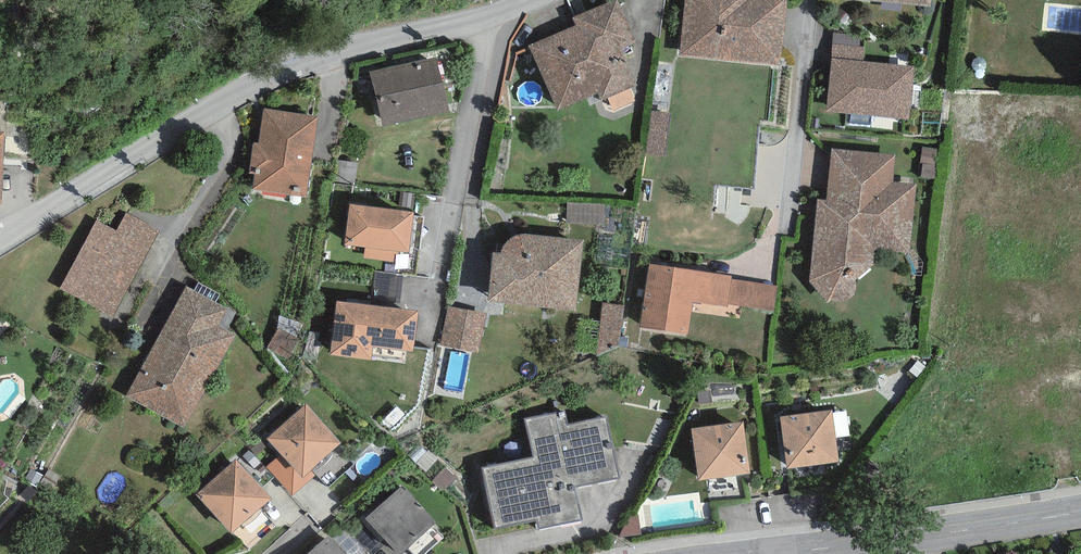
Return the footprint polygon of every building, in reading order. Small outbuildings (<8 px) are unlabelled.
[(572,18),(575,26),(529,45),(557,111),(598,94),(601,101),(637,85),(621,49),(636,42),(619,0),(615,0),(572,18)] [(679,56),(780,65),(786,0),(685,0),(679,56)] [(865,35),(833,34),(832,45),(864,47),(865,35)] [(864,47),(832,45),(831,58),(863,61),(864,47)] [(437,57),(369,72),(381,126),(449,111),(437,57)] [(863,61),(831,58),(826,112),(909,119),(914,65),(863,61)] [(317,116),(264,109),(259,143),(254,142),(251,167),(256,168),(253,190),(306,197),(317,116)] [(939,149),(922,147),(920,162),(923,163),(922,177),(936,178),(939,149)] [(896,154),(832,148),(827,199),(818,198),(809,282),(827,302),(832,300),(835,302),(843,302),(846,301),(850,299),(853,297),(855,292),(855,284),(855,279),(872,264),(875,251),(879,248),(909,253),(915,184),(894,181),(896,154)] [(358,164),(336,160),(332,182),(354,186),(358,164)] [(415,193),(399,192),(398,207),(414,208),(415,193)] [(604,204),(567,203),(567,223),(604,225),(604,204)] [(413,213),(349,205),(344,244),(365,247),(364,257),(395,261),(396,255),(398,255),(399,251),(408,252),(413,213)] [(160,231),(126,213),(116,231),(96,220),(60,289),(114,317),(160,231)] [(576,311),(584,240),(528,234),(522,235),(516,236),(509,240),(506,243),(503,248),(500,252),(492,252),(488,303),(576,311)] [(732,276),(649,264),(640,328),(688,335),(693,302),(727,306),(728,304),(731,279),(732,276)] [(402,274),(373,272),(371,300),(399,303),(402,274)] [(777,285),(731,279),(728,304),(774,310),(777,285)] [(228,308),(186,285),(126,397),(185,428),(235,334),(219,326),(228,308)] [(418,311),(336,302),(330,355),(372,360),(373,346),(414,351),(418,311)] [(624,307),(601,304),(597,358),(619,345),(624,307)] [(486,313),(447,306),(440,345),(480,352),(486,313)] [(300,339),(278,327),(267,349),(288,361),(300,339)] [(306,404),(267,438),(281,453),(303,478),(311,470),(342,444),(306,404)] [(832,409),(780,416),(788,470),(839,463),(832,409)] [(620,479),(607,416),(568,424),(565,410),(525,418),(534,457),(482,468),(495,529),(536,520),(538,529),(583,520),(576,488),(620,479)] [(743,423),(692,429),(698,481),(750,474),(743,423)] [(316,476),(311,470),(303,478),(281,453),(265,466),(292,496),(316,476)] [(271,497),(236,459),(196,495),(231,534),(271,497)] [(366,519),(398,553),(401,553),(436,522),(403,486),(366,519)] [(328,536),(307,553),(345,553),(328,536)]
